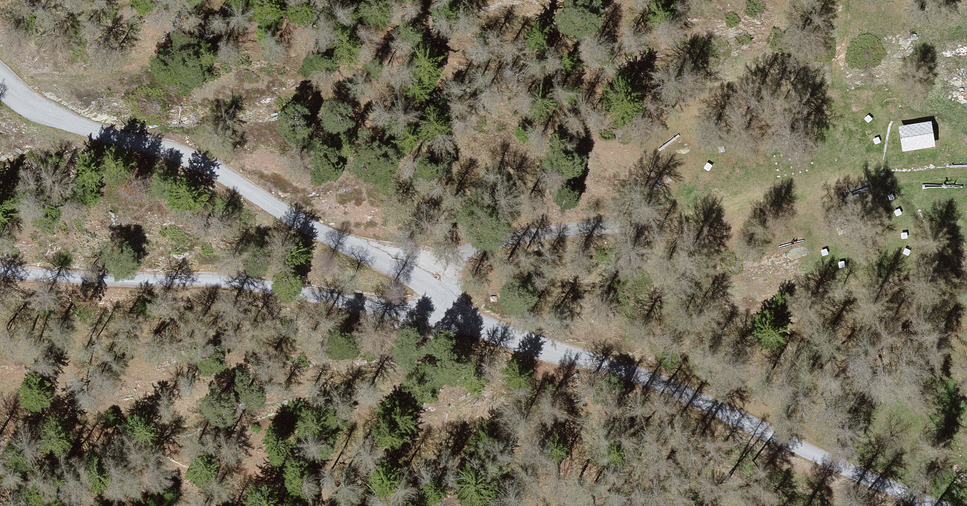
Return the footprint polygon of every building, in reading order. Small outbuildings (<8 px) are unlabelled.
[(940,126),(906,130),(910,157),(943,152),(940,126)]
